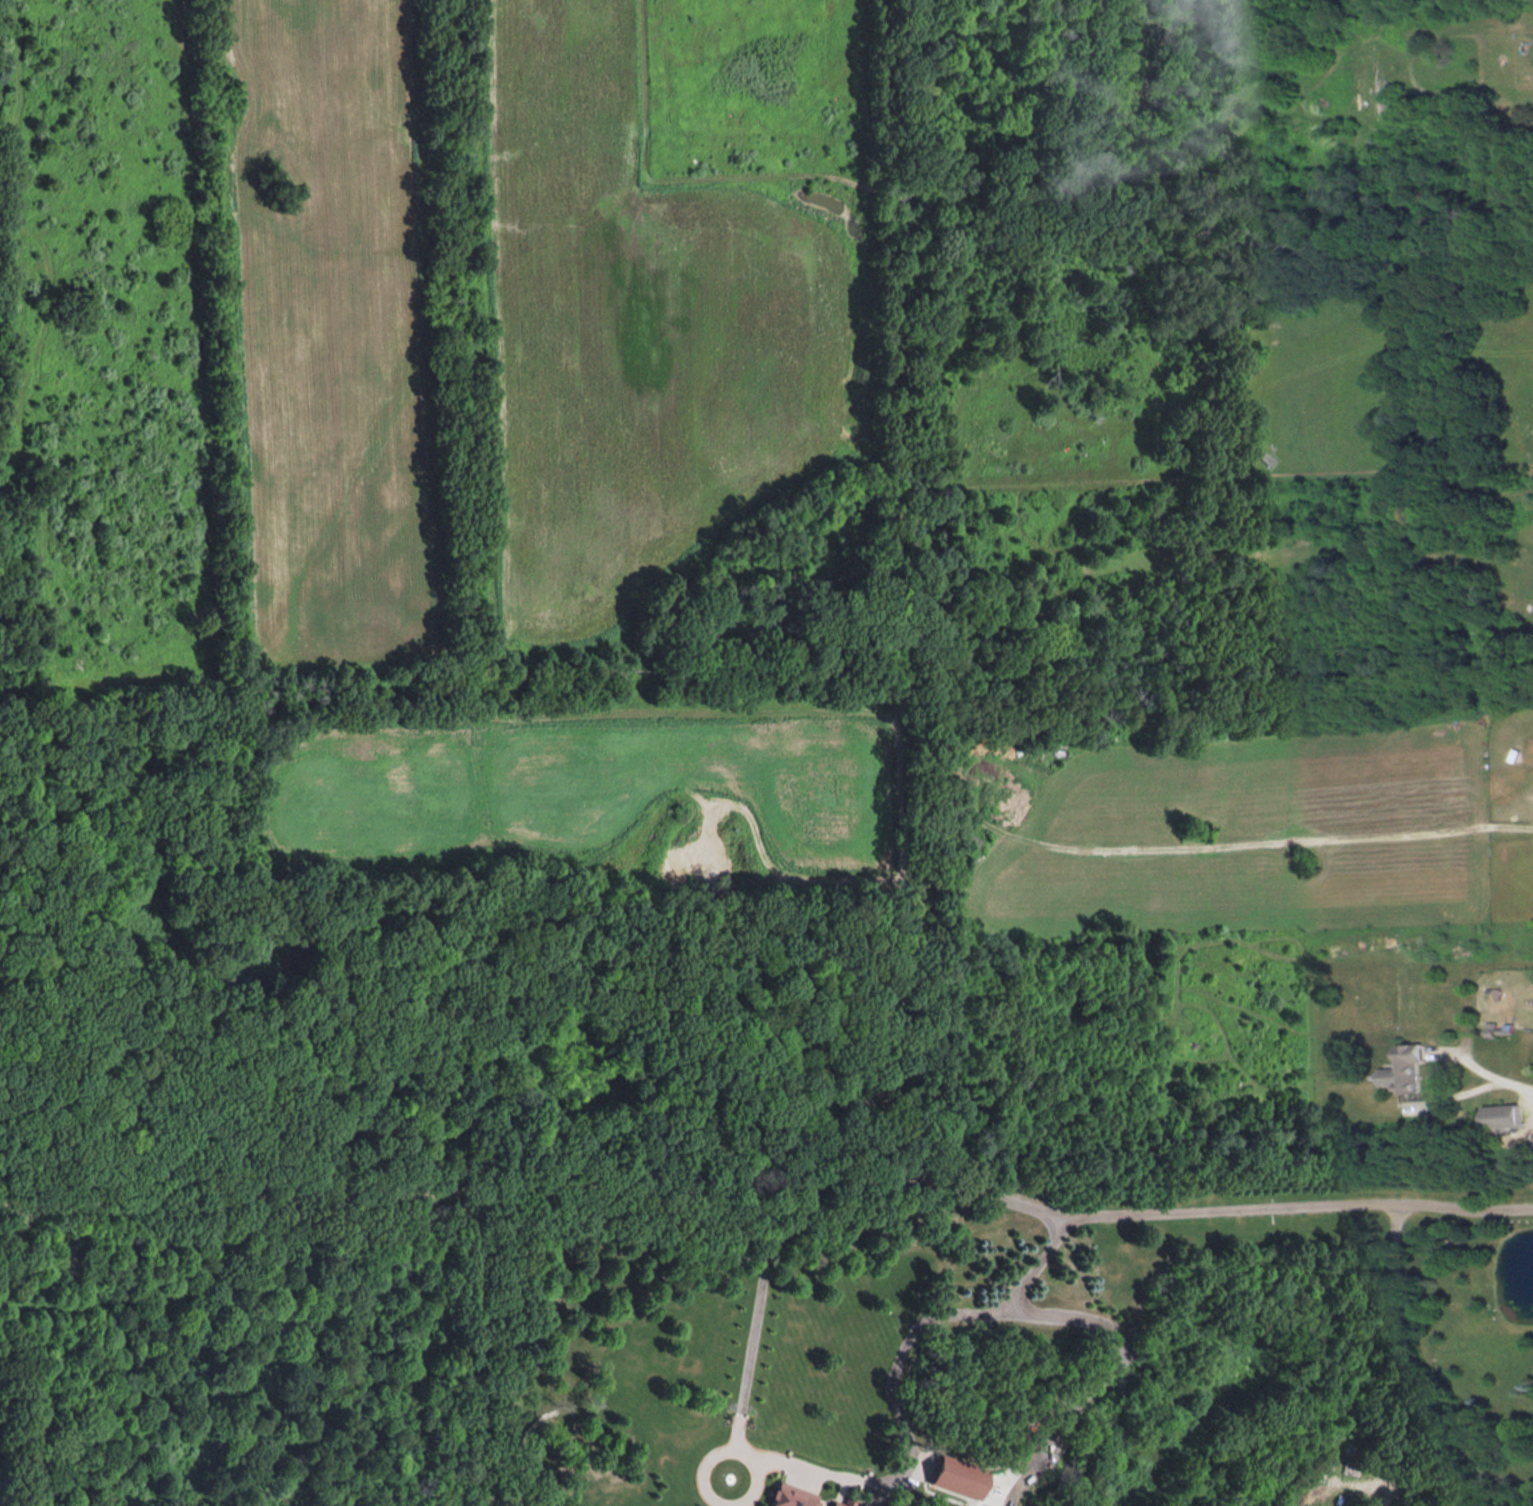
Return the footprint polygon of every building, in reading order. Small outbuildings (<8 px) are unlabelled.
[(1424,1045),(1396,1045),(1396,1069),(1381,1069),(1381,1086),(1398,1086),(1398,1093),(1419,1093),(1419,1062),(1424,1062),(1424,1045)] [(1485,1105),(1485,1128),(1521,1127),(1520,1104),(1485,1105)]
